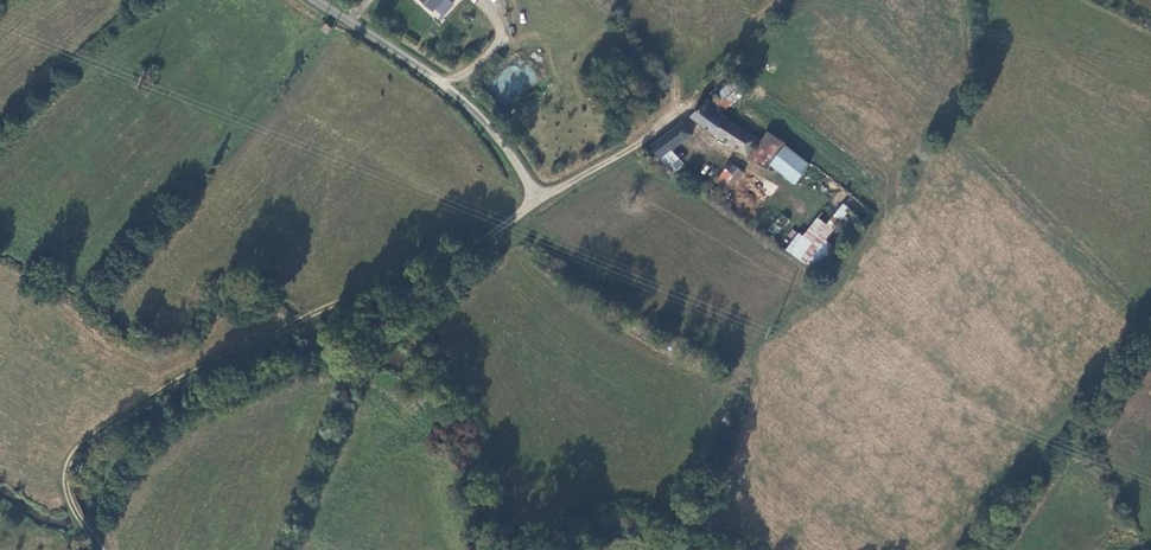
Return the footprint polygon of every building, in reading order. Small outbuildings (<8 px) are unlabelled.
[(434,8),(443,0),(425,0),(434,8)] [(749,89),(739,76),(709,104),(707,104),(693,117),(717,134),(728,120),(721,114),(749,89)] [(757,140),(728,120),(717,134),(746,155),(757,140)] [(682,125),(637,157),(647,169),(655,165),(690,137),(682,125)] [(772,163),(786,145),(769,132),(761,143),(751,156),(768,168),(772,163)] [(811,164),(786,145),(772,163),(797,183),(811,164)] [(730,163),(720,175),(726,181),(736,170),(730,163)] [(726,181),(720,175),(714,180),(725,191),(730,184),(726,181)] [(862,220),(844,205),(800,258),(819,274),(862,220)]
